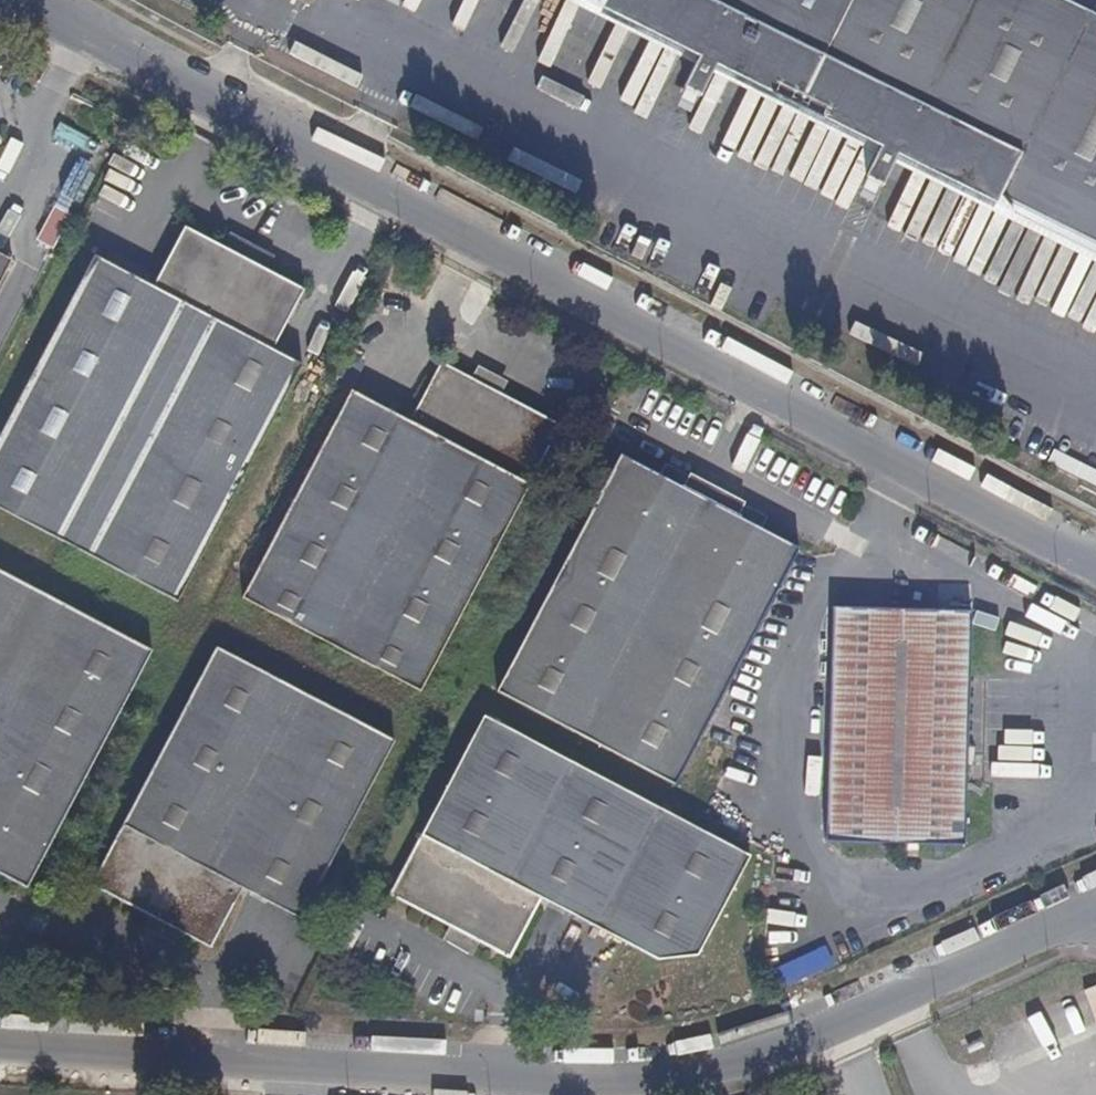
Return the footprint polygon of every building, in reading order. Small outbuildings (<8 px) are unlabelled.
[(579,0),(547,0),(693,74),(699,61),(579,0)] [(699,61),(693,74),(681,100),(700,108),(710,87),(718,71),(824,124),(881,153),(874,169),(863,192),(881,202),(892,180),(900,164),(1061,247),(1095,265),(1095,31),(1036,0),(579,0),(699,61)] [(1067,1),(1064,0),(1036,0),(1095,31),(1095,16),(1067,1)] [(824,124),(718,71),(710,87),(874,169),(881,153),(824,124)] [(900,164),(892,180),(1095,282),(1095,265),(1061,247),(900,164)] [(54,250),(71,215),(54,206),(36,241),(54,250)] [(98,251),(0,435),(0,506),(73,546),(182,604),(249,478),(310,366),(276,348),(308,289),(186,223),(156,280),(98,251)] [(16,260),(0,251),(0,289),(16,260)] [(422,694),(565,423),(446,359),(415,419),(354,388),(242,600),(422,694)] [(801,546),(622,455),(497,690),(674,785),(801,546)] [(0,569),(0,878),(28,893),(157,653),(0,569)] [(974,611),(834,604),(826,845),(966,849),(974,611)] [(396,737),(220,644),(91,888),(209,951),(243,887),(301,919),(396,737)] [(483,711),(385,895),(510,962),(542,904),(658,965),(697,959),(751,855),(483,711)] [(1011,729),(1012,717),(974,716),(973,727),(1011,729)]
